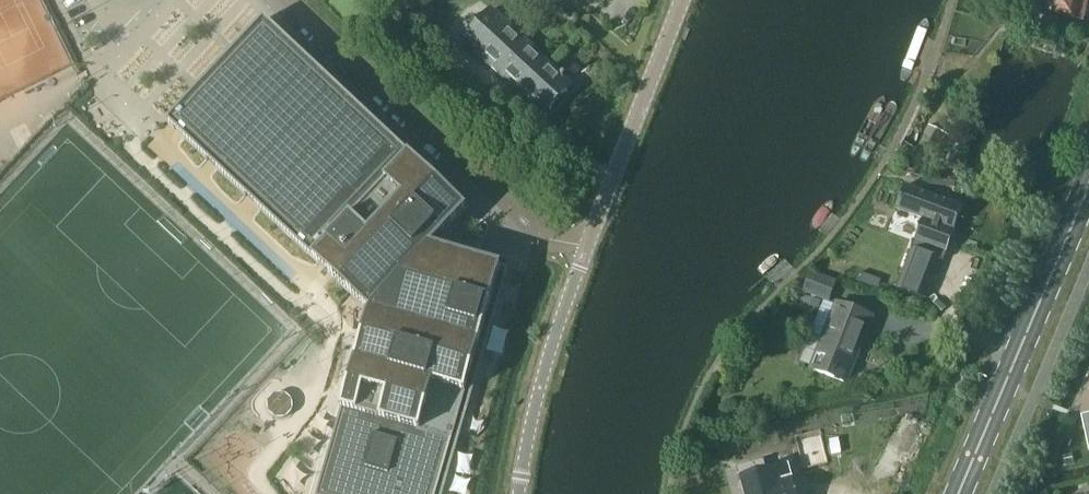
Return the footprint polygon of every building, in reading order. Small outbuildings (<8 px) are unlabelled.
[(412,5),(406,0),(387,0),(403,15),(412,5)] [(1076,21),(1085,22),(1088,1),(1088,0),(1043,0),(1041,14),(1076,21)] [(544,116),(574,84),(492,9),(463,41),(544,116)] [(168,123),(370,312),(318,493),(444,493),(509,269),(446,251),(440,239),(468,210),(265,19),(168,123)] [(944,163),(957,138),(929,124),(917,149),(944,163)] [(955,231),(964,207),(905,185),(896,210),(923,220),(915,241),(912,249),(945,261),(947,253),(948,253),(956,231),(955,231)] [(884,229),(889,217),(874,211),(869,224),(884,229)] [(829,302),(838,282),(811,271),(804,292),(829,302)] [(848,384),(874,317),(837,302),(810,370),(848,384)] [(724,458),(727,471),(739,469),(744,493),(760,493),(792,486),(787,458),(751,465),(749,453),(724,458)]
